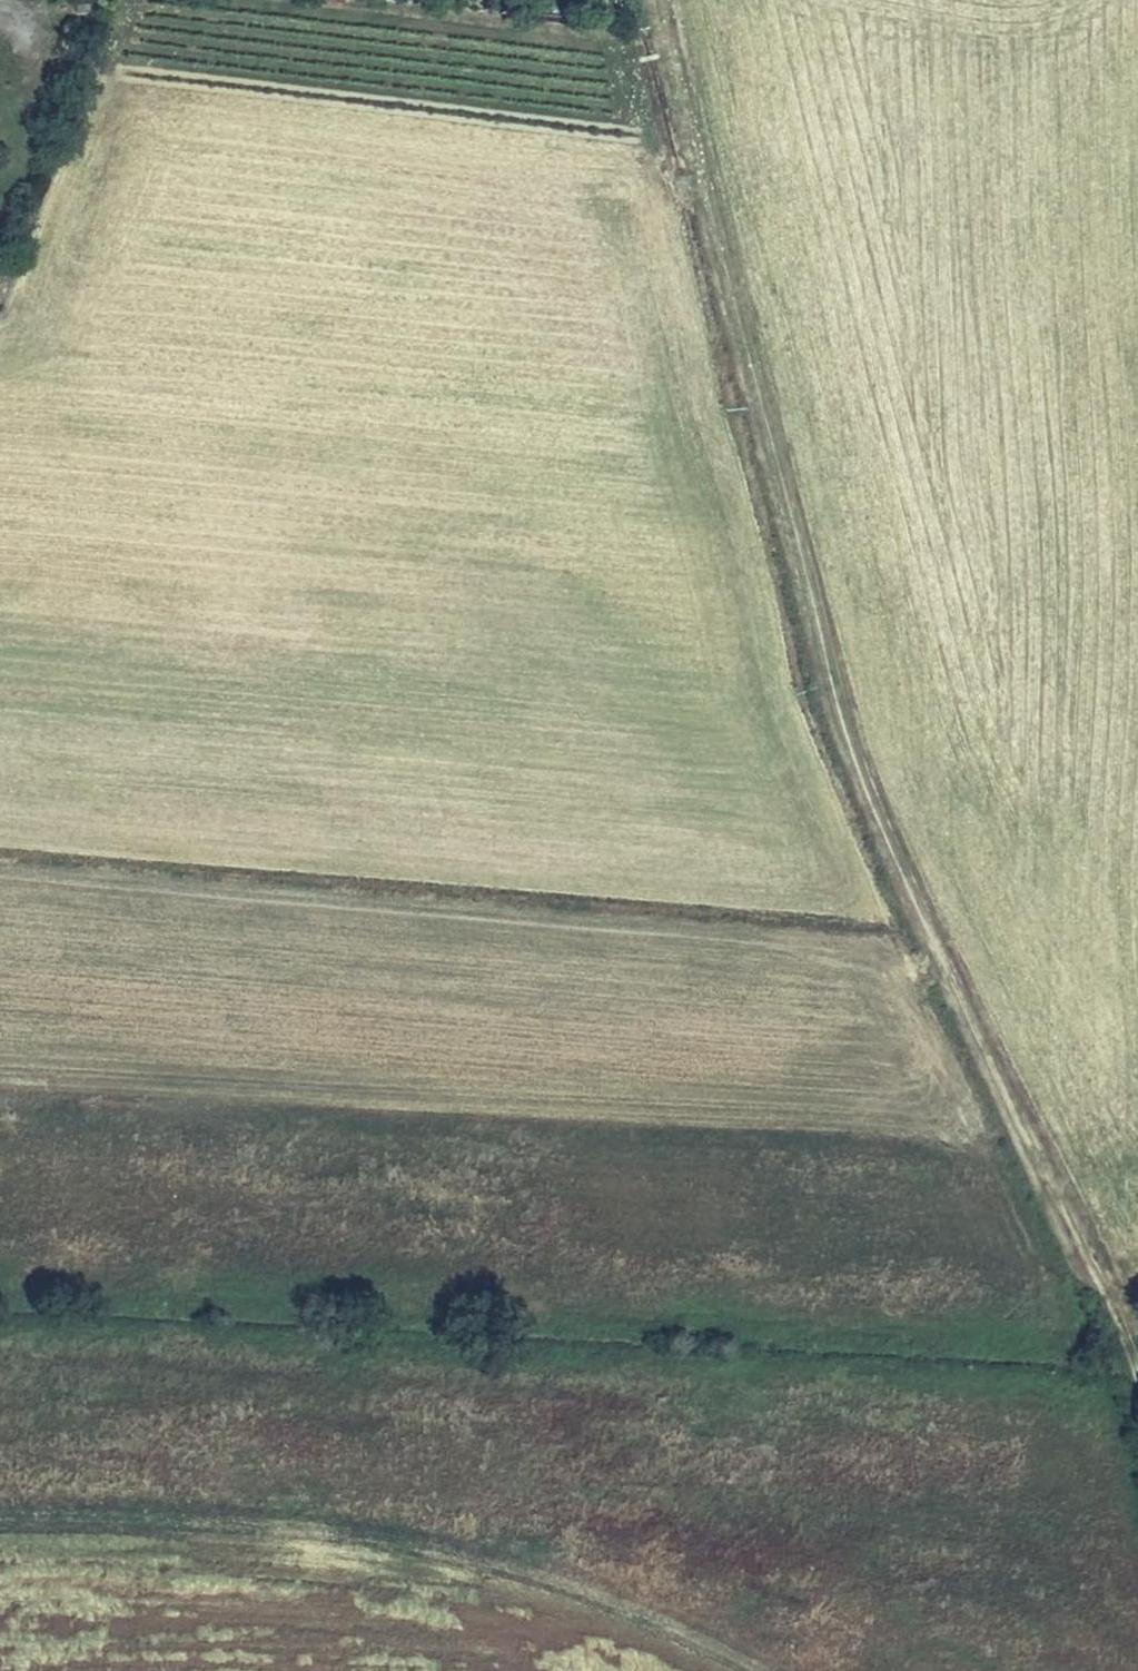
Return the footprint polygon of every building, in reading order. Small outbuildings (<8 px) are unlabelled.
[(708,58),(711,89),(722,88),(719,57),(708,58)]
